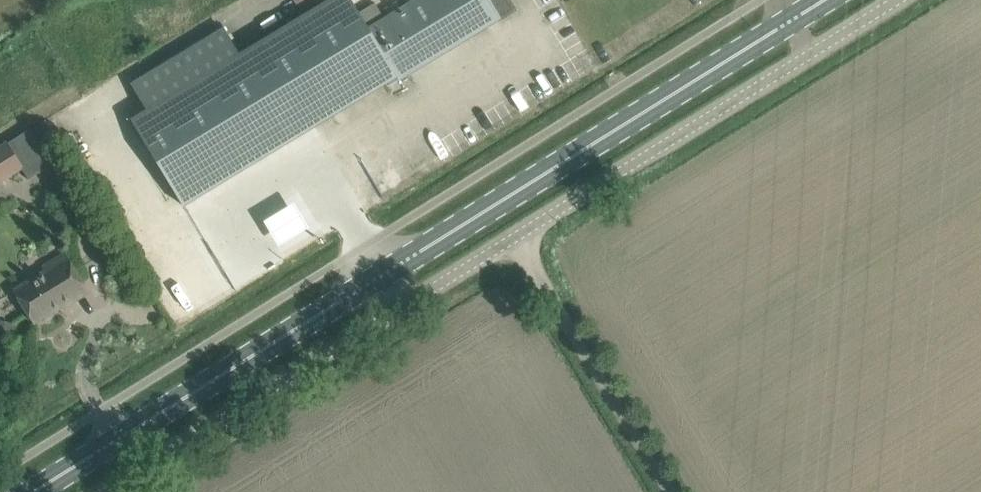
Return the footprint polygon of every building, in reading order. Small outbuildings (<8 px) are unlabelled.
[(132,84),(149,111),(133,121),(174,188),(185,205),(398,77),(400,80),(501,19),(502,21),(519,10),(513,0),(417,0),(386,18),(376,2),(359,12),(352,0),(332,0),(241,55),(224,28),(132,84)] [(31,129),(9,143),(24,169),(31,179),(54,164),(31,129)] [(0,145),(0,184),(24,169),(9,143),(8,140),(0,145)] [(88,291),(77,274),(66,255),(46,267),(49,272),(17,291),(36,322),(88,291)]
